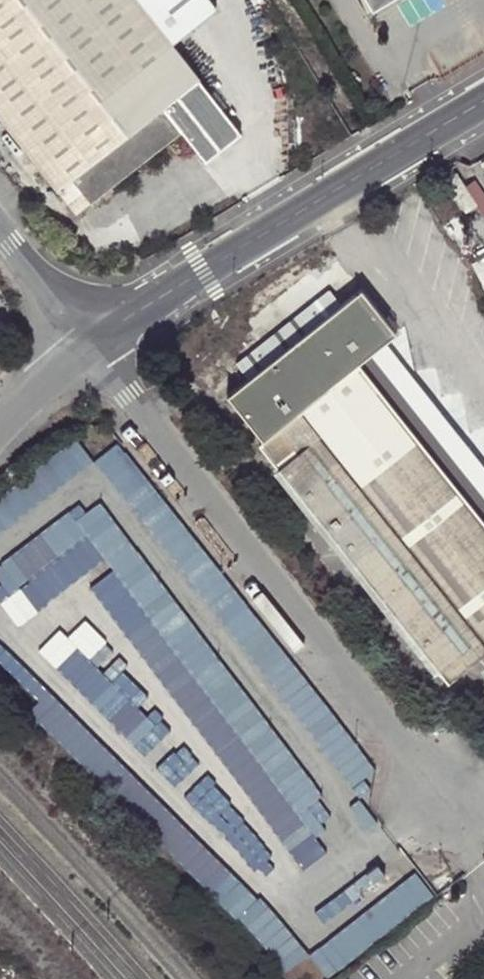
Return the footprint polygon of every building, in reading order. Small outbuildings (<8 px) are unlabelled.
[(69,215),(177,131),(201,164),(237,134),(170,46),(213,11),(205,0),(0,0),(0,125),(69,215)] [(372,10),(388,0),(367,0),(372,10)] [(358,289),(338,305),(245,379),(224,396),(261,441),(256,444),(445,682),(477,658),(483,667),(483,528),(462,500),(356,366),(367,358),(376,350),(394,336),(358,289)] [(245,379),(338,305),(326,290),(233,364),(245,379)] [(483,528),(483,505),(367,358),(356,366),(462,500),(483,528)] [(92,460),(76,436),(0,492),(0,530),(92,460)] [(375,767),(116,441),(92,460),(360,798),(371,789),(362,777),(375,767)] [(0,475),(0,478),(8,485),(18,474),(9,465),(0,475)] [(79,502),(0,563),(0,580),(9,593),(87,534),(156,626),(315,836),(326,829),(321,822),(330,817),(316,798),(321,794),(98,502),(87,511),(79,502)] [(152,629),(146,621),(123,638),(130,648),(133,645),(287,849),(285,853),(298,870),(307,862),(295,845),(302,839),(315,857),(324,849),(315,836),(156,626),(152,629)] [(41,674),(52,687),(98,648),(95,644),(106,636),(95,625),(85,634),(87,636),(41,674)] [(116,629),(106,636),(113,646),(123,638),(116,629)] [(119,669),(86,703),(143,758),(169,731),(158,720),(161,716),(153,708),(147,714),(138,705),(147,695),(119,669)] [(285,973),(309,954),(261,897),(257,901),(56,701),(61,697),(52,687),(30,709),(39,716),(35,720),(236,921),(241,918),(285,973)] [(174,753),(172,750),(155,768),(173,787),(198,764),(183,745),(174,753)] [(262,845),(205,774),(185,797),(246,862),(252,857),(260,865),(266,859),(259,850),(262,845)] [(377,823),(360,798),(350,807),(368,830),(377,823)] [(374,863),(314,910),(323,922),(383,874),(374,863)] [(413,873),(309,954),(328,978),(432,897),(413,873)]
